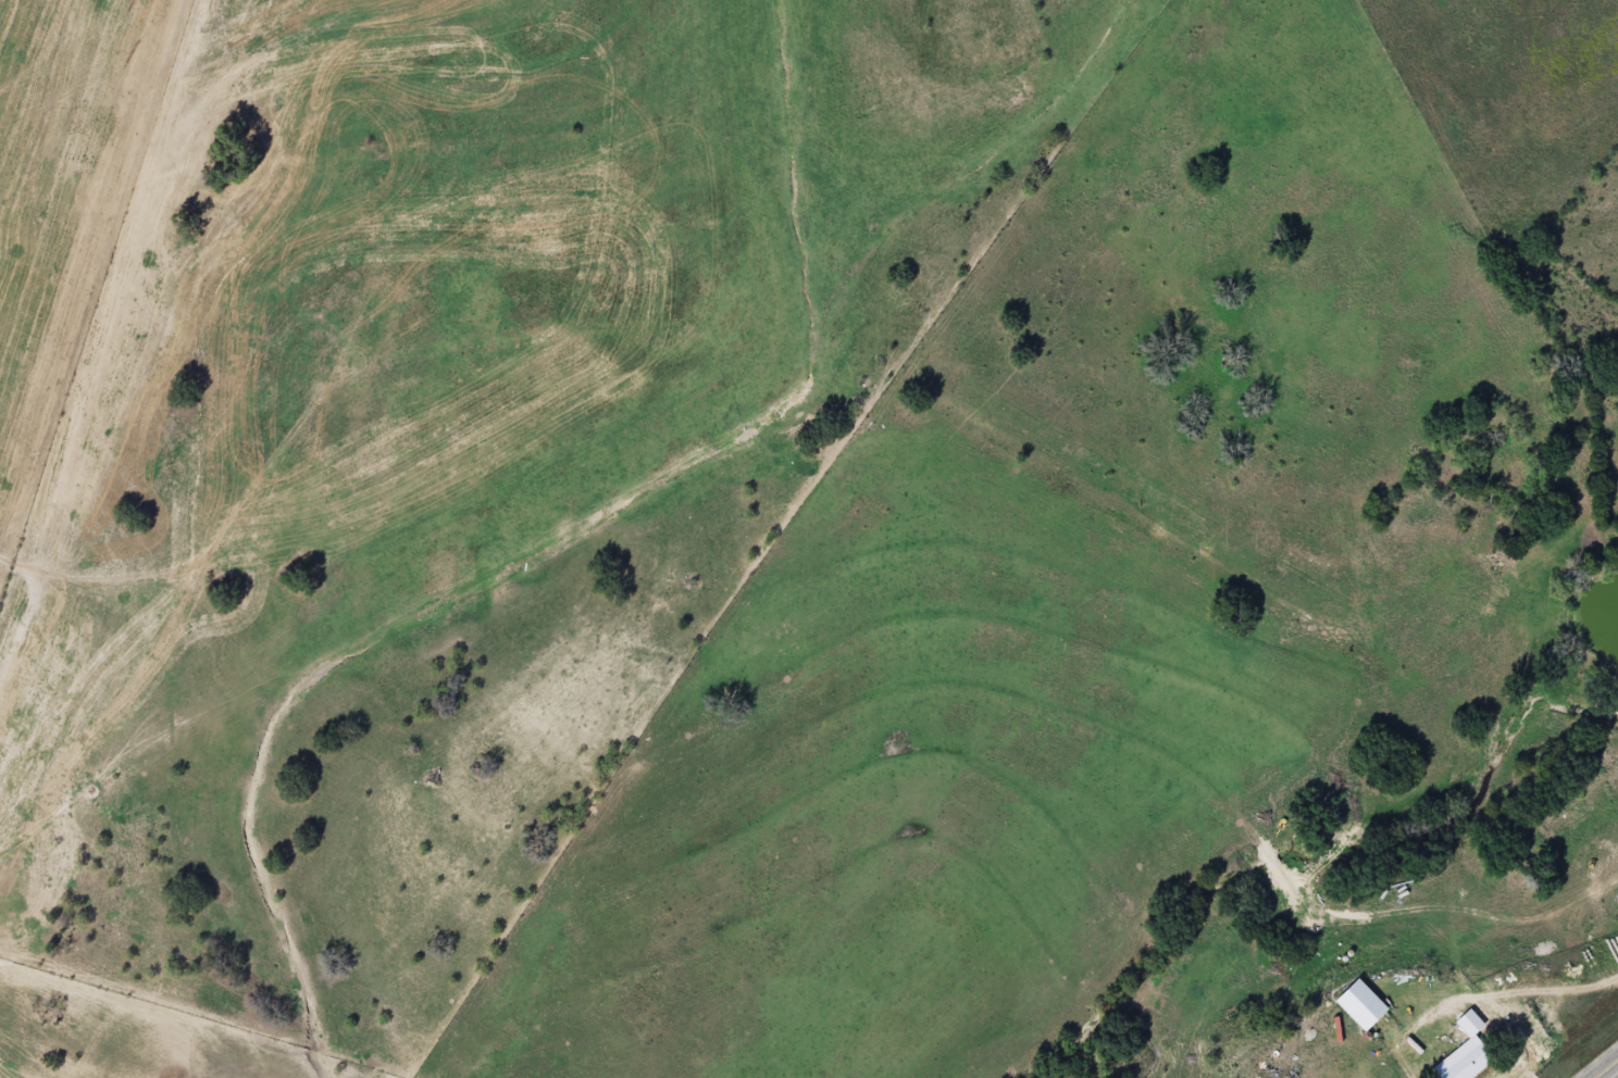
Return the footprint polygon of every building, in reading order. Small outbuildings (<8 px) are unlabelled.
[(1347,1010),(1367,995),(1377,1008),(1357,1024),(1347,1010)] [(1488,1062),(1466,1077),(1433,1077),(1429,1073),(1472,1040),(1488,1062)]
